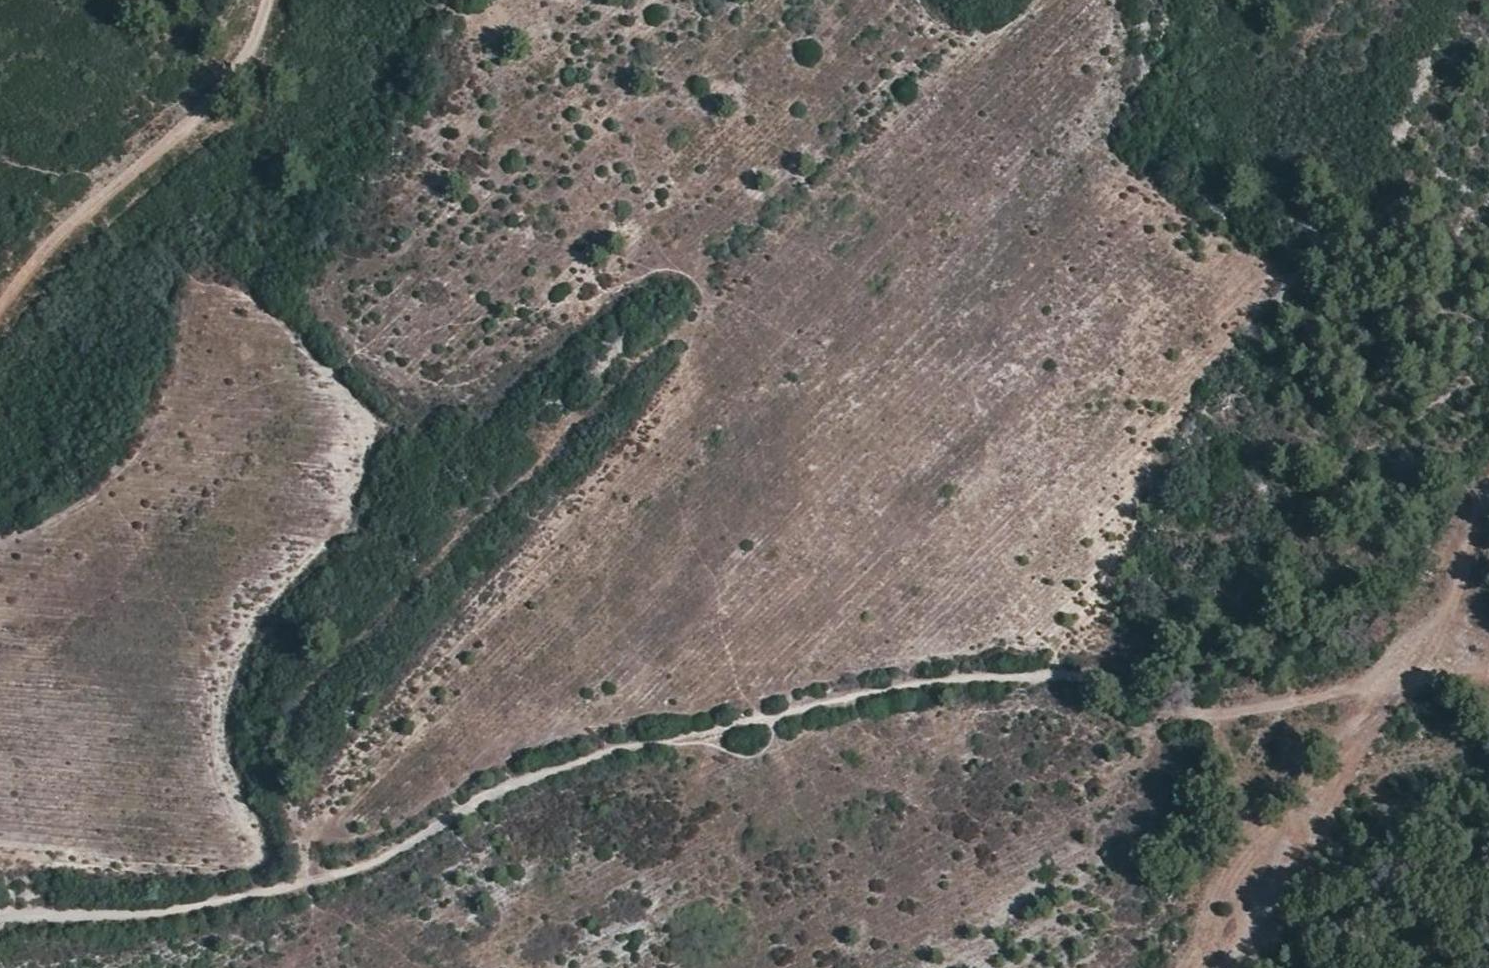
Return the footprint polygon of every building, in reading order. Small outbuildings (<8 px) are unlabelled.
[(1233,406),(1226,398),(1218,406),(1225,413),(1233,406)]
